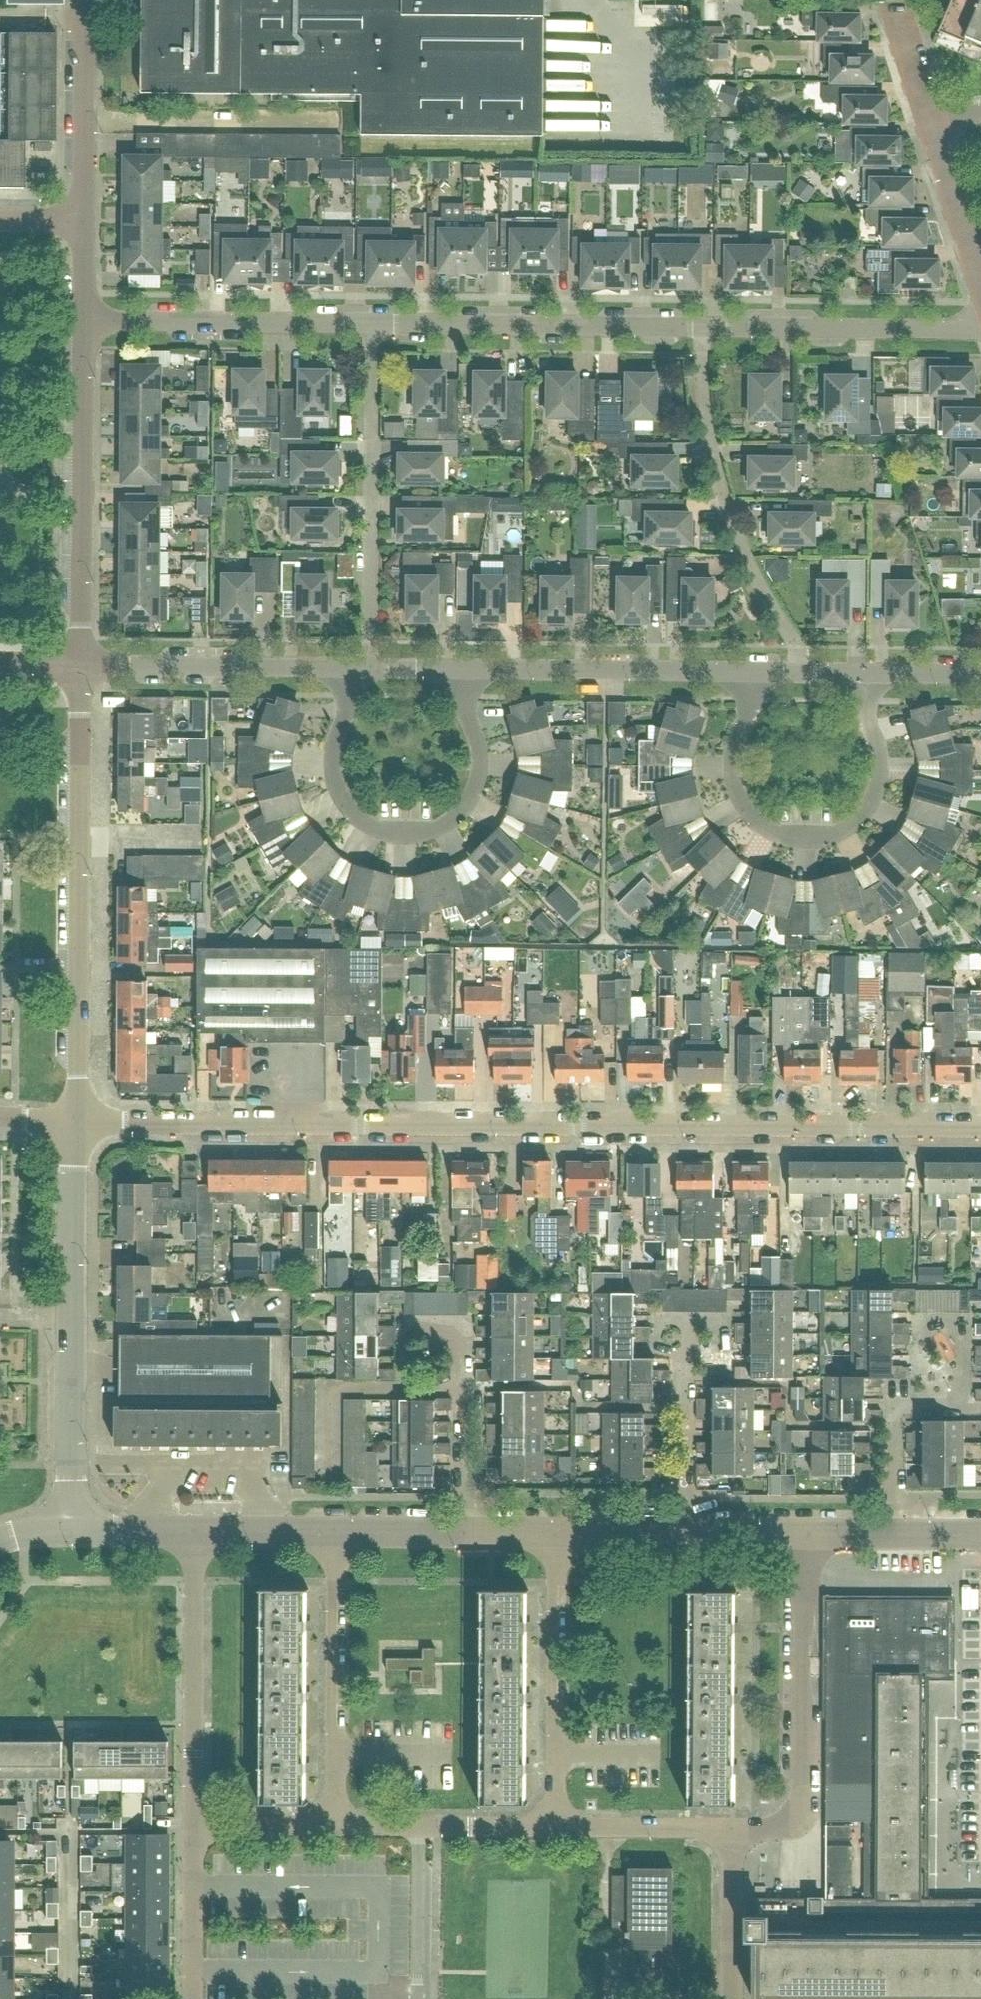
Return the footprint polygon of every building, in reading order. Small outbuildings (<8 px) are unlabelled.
[(143,94),(362,95),(362,135),(544,137),(545,0),(143,0),(143,94)] [(939,32),(980,50),(980,0),(952,0),(939,32)] [(639,3),(638,18),(661,19),(662,4),(639,3)] [(836,5),(811,5),(804,5),(804,26),(819,27),(819,41),(859,42),(860,33),(865,31),(861,18),(863,18),(863,17),(836,16),(836,5)] [(56,142),(56,34),(0,34),(0,142),(25,142),(56,142)] [(603,51),(602,35),(549,37),(549,53),(603,51)] [(872,83),(873,74),(878,72),(874,59),(876,59),(876,57),(849,57),(849,46),(824,45),(824,67),(833,67),(832,82),(872,83)] [(548,56),(548,71),(589,71),(589,56),(548,56)] [(863,87),(837,86),(824,86),(824,103),(837,104),(837,108),(846,108),(845,123),(886,124),(886,114),(891,113),(887,100),(889,100),(889,98),(863,98),(863,87)] [(601,130),(601,117),(550,116),(549,129),(601,130)] [(850,127),(850,149),(847,151),(847,159),(851,164),(899,165),(899,155),(904,154),(900,141),(902,141),(902,139),(876,139),(876,128),(850,127)] [(178,134),(165,134),(165,158),(178,158),(178,134)] [(191,134),(178,134),(178,158),(191,158),(191,134)] [(191,134),(191,158),(203,158),(203,134),(191,134)] [(216,134),(203,134),(203,158),(216,158),(216,134)] [(216,134),(216,158),(228,158),(228,135),(216,134)] [(241,135),(228,135),(228,158),(241,158),(241,135)] [(241,135),(241,158),(253,158),(253,135),(241,135)] [(266,135),(253,135),(253,158),(266,158),(266,135)] [(266,135),(266,158),(278,158),(278,135),(266,135)] [(291,135),(278,135),(278,158),(291,158),(291,135)] [(291,135),(291,158),(303,159),(303,135),(291,135)] [(316,135),(303,135),(303,159),(316,159),(316,135)] [(316,135),(316,159),(328,159),(328,135),(316,135)] [(341,135),(328,135),(328,159),(341,159),(341,135)] [(25,142),(0,142),(0,189),(24,189),(25,142)] [(126,181),(162,181),(172,181),(172,171),(162,171),(162,158),(126,158),(126,181)] [(594,164),(593,183),(610,183),(611,164),(594,164)] [(647,167),(647,182),(668,183),(668,167),(647,167)] [(205,168),(205,182),(216,182),(216,168),(205,168)] [(912,206),(912,196),(918,195),(914,182),(915,182),(915,180),(889,180),(889,169),(863,168),(863,190),(872,190),(872,205),(912,206)] [(126,181),(126,204),(162,204),(162,181),(126,181)] [(216,194),(216,182),(205,182),(205,194),(216,194)] [(162,216),(162,204),(126,204),(126,227),(162,227),(172,227),(172,216),(162,216)] [(902,209),(877,209),(867,209),(867,224),(876,224),(876,231),(885,231),(885,246),(925,247),(925,237),(931,236),(927,222),(928,222),(928,221),(902,221),(902,209)] [(200,214),(200,227),(211,227),(211,214),(200,214)] [(463,275),(464,222),(464,218),(430,218),(430,248),(441,249),(441,270),(440,270),(440,272),(448,272),(450,277),(463,273),(463,275)] [(534,275),(535,275),(536,219),(502,219),(501,249),(513,249),(513,271),(511,271),(511,272),(520,272),(521,278),(534,274),(534,275)] [(536,219),(535,275),(536,275),(536,274),(549,278),(550,273),(559,273),(559,272),(557,272),(558,250),(569,250),(569,219),(536,219)] [(498,223),(464,222),(463,275),(464,275),(464,273),(477,278),(479,272),(487,272),(487,271),(486,271),(486,249),(497,249),(498,223)] [(126,227),(125,249),(171,250),(171,240),(161,240),(162,227),(126,227)] [(211,240),(211,227),(200,227),(200,240),(211,240)] [(248,286),(249,242),(248,242),(248,227),(227,227),(227,233),(215,233),(215,259),(227,259),(226,281),(225,281),(225,282),(233,283),(235,288),(248,284),(248,286)] [(260,242),(249,242),(248,286),(249,286),(249,284),(262,289),(264,283),(272,283),(272,282),(271,282),(271,260),(283,260),(283,234),(272,234),(272,227),(260,227),(260,242)] [(321,227),(321,243),(320,287),(321,287),(321,285),(334,290),(336,284),(344,284),(344,283),(342,283),(343,261),(354,261),(355,227),(321,227)] [(391,288),(392,288),(392,244),(392,229),(370,229),(370,235),(358,235),(358,261),(370,262),(369,283),(368,283),(368,285),(376,285),(378,290),(391,286),(391,288)] [(320,287),(321,243),(299,243),(299,234),(287,234),(286,260),(298,260),(298,282),(296,282),(296,283),(305,284),(306,289),(319,285),(319,287),(320,287)] [(677,291),(678,291),(679,235),(657,234),(656,238),(645,238),(644,265),(656,265),(656,287),(654,287),(654,288),(663,288),(664,293),(677,289),(677,291)] [(712,235),(679,235),(678,291),(679,291),(679,289),(692,294),(694,288),(702,288),(702,287),(700,287),(701,265),(712,265),(712,235)] [(749,292),(750,292),(750,248),(739,248),(739,235),(717,235),(716,265),(728,266),(727,287),(726,287),(726,289),(734,289),(736,294),(749,290),(749,292)] [(392,244),(392,288),(392,286),(405,291),(407,285),(415,285),(415,284),(414,284),(414,262),(426,262),(426,236),(404,236),(404,244),(392,244)] [(606,290),(607,247),(595,247),(595,238),(573,237),(573,264),(584,264),(584,286),(583,286),(583,287),(591,287),(593,293),(606,289),(606,290)] [(607,247),(606,290),(607,290),(607,289),(620,293),(622,288),(630,288),(630,286),(629,286),(629,264),(640,265),(641,238),(628,238),(628,247),(607,247)] [(762,248),(750,248),(750,292),(750,290),(763,295),(765,289),(773,289),(773,288),(772,288),(772,266),(784,266),(784,240),(762,239),(762,248)] [(171,250),(125,249),(125,273),(161,273),(161,260),(171,260),(171,250)] [(197,250),(196,275),(210,275),(211,250),(197,250)] [(915,250),(890,250),(867,250),(867,272),(898,272),(898,287),(938,288),(938,278),(944,277),(940,263),(941,263),(941,262),(915,262),(915,250)] [(845,289),(855,290),(856,279),(846,279),(845,289)] [(950,358),(924,358),(924,380),(933,380),(933,395),(973,395),(973,386),(978,384),(974,371),(976,371),(976,370),(950,370),(950,358)] [(198,391),(210,392),(210,367),(198,366),(198,391)] [(125,367),(124,391),(160,391),(160,367),(125,367)] [(236,386),(232,386),(232,400),(236,400),(236,414),(237,414),(237,427),(278,427),(278,399),(264,399),(264,371),(258,371),(258,367),(243,367),(243,371),(236,371),(236,386)] [(283,399),(282,437),(302,438),(302,415),(329,415),(330,401),(333,401),(333,386),(330,386),(330,372),(323,372),(323,368),(308,368),(308,372),(301,372),(301,399),(283,399)] [(473,388),(473,403),(476,403),(476,417),(504,417),(504,440),(523,440),(523,402),(505,402),(505,374),(498,374),(498,370),(484,370),(484,374),(477,374),(476,388),(473,388)] [(545,389),(545,403),(549,403),(549,417),(571,418),(570,440),(594,440),(594,398),(578,398),(578,375),(571,375),(571,371),(556,370),(556,375),(549,375),(549,389),(545,389)] [(599,431),(600,431),(599,441),(633,442),(633,431),(634,431),(634,418),(656,419),(656,405),(660,405),(660,390),(656,390),(656,376),(650,376),(650,372),(635,371),(635,376),(628,375),(628,403),(600,403),(599,431)] [(413,387),(413,402),(416,402),(416,416),(438,416),(438,433),(441,433),(441,439),(455,439),(455,433),(458,433),(458,401),(445,401),(445,373),(417,373),(417,387),(413,387)] [(752,377),(751,419),(779,420),(779,433),(793,433),(793,404),(780,404),(780,377),(773,377),(773,373),(759,373),(759,377),(752,377)] [(824,391),(824,406),(828,406),(828,420),(849,420),(849,434),(869,434),(870,405),(856,405),(857,377),(850,377),(850,373),(835,373),(835,377),(828,377),(828,391),(824,391)] [(160,414),(160,391),(124,391),(124,414),(160,414)] [(963,411),(963,399),(937,399),(937,421),(946,421),(946,436),(980,436),(980,411),(963,411)] [(198,414),(209,414),(209,401),(198,401),(198,414)] [(124,414),(124,436),(160,437),(170,437),(170,426),(160,426),(160,414),(124,414)] [(209,427),(209,414),(198,414),(198,426),(209,427)] [(160,449),(160,437),(124,436),(124,459),(160,459),(170,459),(170,449),(160,449)] [(976,452),(976,440),(951,440),(950,462),(959,462),(959,477),(980,477),(980,452),(976,452)] [(283,441),(283,455),(295,455),(295,483),(309,483),(309,487),(323,487),(323,483),(338,483),(338,476),(342,476),(342,461),(338,461),(338,455),(311,454),(311,441),(283,441)] [(397,462),(397,477),(401,477),(401,484),(444,484),(444,456),(457,456),(457,442),(429,442),(429,455),(401,455),(401,462),(397,462)] [(621,444),(621,458),(634,458),(634,486),(677,487),(677,480),(681,480),(681,465),(677,465),(677,458),(649,458),(650,445),(621,444)] [(198,446),(198,459),(209,459),(209,446),(198,446)] [(747,466),(746,480),(751,480),(750,487),(764,487),(764,491),(779,491),(779,488),(793,488),(794,460),(807,460),(807,446),(779,446),(779,459),(751,459),(751,466),(747,466)] [(146,483),(146,494),(171,494),(172,480),(160,480),(160,459),(124,459),(124,483),(146,483)] [(38,473),(16,473),(16,485),(38,485),(38,473)] [(964,481),(963,503),(972,503),(972,518),(980,518),(980,481),(964,481)] [(124,505),(123,529),(159,529),(159,508),(171,508),(171,494),(146,494),(146,505),(124,505)] [(281,497),(281,511),(294,511),(294,539),(309,539),(309,543),(323,543),(323,539),(337,539),(337,532),(341,532),(342,518),(337,518),(337,511),(310,511),(310,497),(281,497)] [(428,512),(400,511),(400,518),(396,518),(396,533),(400,533),(400,540),(443,540),(454,540),(454,512),(456,512),(456,499),(428,498),(428,512)] [(629,501),(629,513),(635,513),(635,521),(648,521),(648,543),(662,543),(662,547),(677,547),(677,543),(691,543),(691,536),(695,536),(695,522),(691,522),(691,515),(663,514),(664,501),(629,501)] [(767,522),(767,536),(771,536),(771,543),(785,543),(785,547),(800,548),(800,544),(814,544),(814,516),(832,516),(832,502),(799,502),(799,515),(771,515),(771,522),(767,522)] [(197,528),(197,541),(208,541),(208,529),(197,528)] [(159,552),(159,529),(123,529),(123,551),(159,552)] [(123,551),(123,574),(159,574),(159,552),(123,551)] [(477,592),(473,592),(473,607),(477,607),(477,621),(484,621),(484,625),(498,625),(498,621),(505,621),(505,593),(521,593),(521,557),(505,557),(505,578),(477,578),(477,592)] [(225,576),(224,619),(231,619),(231,623),(246,623),(246,619),(253,619),(253,591),(278,592),(279,560),(253,559),(252,576),(225,576)] [(670,559),(669,595),(685,596),(684,623),(691,623),(691,628),(706,628),(706,624),(713,624),(713,610),(717,610),(717,595),(713,595),(714,581),(686,580),(686,559),(670,559)] [(544,593),(540,593),(540,608),(543,608),(543,621),(550,622),(550,626),(565,626),(565,622),(572,622),(572,594),(589,594),(590,560),(572,560),(572,579),(544,579),(544,593)] [(816,597),(816,612),(820,612),(820,625),(827,625),(827,629),(841,630),(841,625),(848,626),(848,598),(864,598),(865,562),(824,561),(824,582),(820,582),(820,597),(816,597)] [(197,562),(197,575),(208,575),(208,562),(197,562)] [(873,562),(873,598),(889,598),(888,626),(895,626),(895,630),(910,630),(910,626),(917,626),(917,584),(889,583),(889,562),(873,562)] [(778,563),(777,579),(791,580),(791,563),(778,563)] [(283,564),(283,592),(299,592),(299,620),(306,620),(306,624),(321,624),(321,620),(328,620),(328,606),(331,606),(332,591),(328,591),(328,577),(300,577),(300,564),(283,564)] [(405,592),(405,607),(409,607),(409,621),(437,621),(437,593),(453,594),(454,565),(437,565),(437,578),(409,578),(409,592),(405,592)] [(616,594),(616,608),(620,608),(619,622),(626,622),(626,627),(641,627),(641,623),(648,623),(649,595),(662,596),(663,567),(649,567),(649,580),(620,579),(620,594),(616,594)] [(123,574),(123,597),(169,597),(169,588),(159,588),(159,574),(123,574)] [(208,587),(208,575),(197,575),(197,587),(208,587)] [(123,597),(123,621),(125,621),(125,627),(141,627),(141,621),(169,621),(169,597),(123,597)] [(193,623),(207,623),(207,598),(193,598),(193,623)] [(980,639),(980,626),(969,627),(970,640),(980,639)] [(213,698),(213,721),(229,721),(229,698),(213,698)] [(281,702),(270,699),(260,699),(260,703),(258,708),(267,710),(263,724),(299,734),(304,717),(296,715),(299,704),(282,699),(281,702)] [(554,706),(554,702),(544,702),(533,705),(532,702),(515,706),(518,717),(510,719),(514,737),(550,727),(547,713),(555,711),(554,706)] [(605,725),(605,702),(588,702),(588,725),(605,725)] [(626,726),(626,703),(609,703),(609,726),(626,726)] [(681,706),(670,703),(660,703),(660,708),(658,712),(667,715),(663,728),(699,738),(704,721),(696,719),(699,708),(682,704),(681,706)] [(954,711),(954,706),(944,706),(933,709),(932,706),(915,711),(918,721),(910,723),(915,741),(951,732),(947,718),(956,715),(954,711)] [(121,714),(121,740),(169,741),(169,729),(146,729),(146,714),(121,714)] [(240,736),(239,762),(271,763),(271,753),(276,753),(278,747),(294,752),(299,734),(263,724),(259,737),(240,736)] [(541,766),(573,766),(573,740),(554,740),(550,727),(514,737),(519,754),(535,750),(536,756),(537,756),(542,756),(541,766)] [(640,741),(640,767),(671,767),(671,758),(676,758),(677,757),(678,751),(694,756),(699,738),(663,728),(660,741),(640,741)] [(942,770),(973,770),(974,744),(954,744),(951,732),(915,741),(919,758),(935,754),(937,760),(942,761),(942,770)] [(172,733),(172,756),(191,756),(191,733),(172,733)] [(212,762),(224,762),(224,736),(212,736),(212,762)] [(121,764),(146,764),(157,764),(157,749),(168,749),(169,741),(121,740),(121,764)] [(224,771),(224,762),(212,762),(212,771),(224,771)] [(259,789),(262,801),(298,792),(294,774),(278,779),(276,773),(275,772),(271,772),(271,763),(239,762),(239,788),(259,789)] [(121,764),(121,788),(169,789),(169,787),(169,778),(145,778),(146,764),(121,764)] [(573,792),(573,766),(541,766),(541,775),(537,775),(536,776),(534,781),(519,777),(514,794),(550,804),(553,792),(573,792)] [(659,793),(662,805),(698,796),(694,779),(678,783),(676,777),(676,776),(671,776),(671,767),(640,767),(639,793),(659,793)] [(973,796),(973,770),(942,770),(942,779),(937,779),(936,780),(935,786),(919,781),(914,799),(950,809),(953,796),(973,796)] [(169,789),(121,788),(120,812),(145,812),(145,795),(168,795),(168,808),(181,808),(181,801),(200,801),(200,787),(169,787),(169,789)] [(248,823),(261,846),(288,831),(284,822),(288,820),(288,819),(287,813),(303,809),(298,792),(262,801),(265,814),(248,823)] [(546,817),(550,804),(514,794),(509,812),(525,816),(523,822),(523,823),(527,825),(523,833),(550,849),(563,827),(546,817)] [(648,828),(661,850),(689,835),(684,827),(688,824),(687,818),(703,814),(698,796),(662,805),(666,818),(648,828)] [(946,821),(950,809),(914,799),(909,816),(925,820),(923,826),(924,827),(928,829),(923,837),(950,853),(963,831),(946,821)] [(291,859),(300,868),(326,842),(314,829),(302,841),(298,837),(297,836),(293,839),(288,831),(261,846),(273,869),(291,859)] [(484,844),(510,871),(520,861),(537,872),(550,849),(523,833),(518,841),(514,839),(513,839),(509,843),(497,831),(484,844)] [(691,863),(700,873),(727,846),(714,834),(702,845),(698,841),(697,841),(693,843),(689,835),(661,850),(674,873),(691,863)] [(937,876),(950,853),(923,837),(918,845),(914,843),(913,843),(909,847),(897,836),(885,848),(911,875),(920,866),(937,876)] [(299,895),(321,908),(337,881),(329,876),(332,872),(331,871),(327,867),(339,855),(326,842),(300,868),(309,878),(299,895)] [(473,882),(488,910),(511,897),(501,880),(510,871),(484,844),(471,857),(483,868),(479,873),(478,873),(481,877),(473,882)] [(699,899),(721,912),(738,885),(729,880),(732,876),(732,875),(728,871),(739,859),(727,846),(700,873),(709,882),(699,899)] [(901,884),(911,875),(885,848),(872,861),(883,873),(879,877),(879,878),(881,882),(873,886),(888,914),(911,901),(901,884)] [(143,879),(155,879),(155,856),(143,856),(143,879)] [(155,856),(155,879),(168,879),(168,856),(155,856)] [(168,879),(169,879),(180,879),(180,856),(168,856),(168,879)] [(192,856),(180,856),(180,879),(192,879),(192,856)] [(204,856),(192,856),(192,879),(204,879),(204,856)] [(354,904),(366,908),(376,872),(359,867),(354,883),(349,881),(348,881),(345,885),(337,881),(321,908),(343,921),(354,904)] [(451,868),(434,872),(443,908),(456,905),(465,922),(476,917),(482,927),(494,920),(488,910),(473,882),(464,887),(462,883),(461,882),(455,884),(451,868)] [(754,908),(766,912),(776,876),(759,871),(755,887),(749,885),(748,886),(746,890),(738,885),(721,912),(744,925),(754,908)] [(376,872),(366,908),(379,911),(378,931),(404,931),(405,900),(395,899),(395,895),(395,894),(389,892),(393,876),(376,872)] [(405,900),(404,931),(430,931),(431,912),(443,908),(434,872),(416,877),(421,893),(415,894),(414,895),(414,900),(405,900)] [(866,927),(888,914),(873,886),(865,891),(862,887),(856,888),(852,872),(834,877),(844,913),(856,909),(866,927)] [(779,935),(805,935),(805,904),(796,904),(796,899),(795,898),(789,897),(794,881),(776,876),(766,912),(779,915),(779,935)] [(831,916),(844,913),(834,877),(817,881),(821,897),(815,899),(814,899),(814,904),(805,904),(805,935),(831,936),(831,916)] [(169,888),(169,879),(168,879),(155,879),(143,879),(143,888),(121,887),(120,911),(159,912),(159,903),(148,903),(149,888),(169,888)] [(563,886),(552,896),(573,919),(584,908),(563,886)] [(120,911),(120,936),(172,937),(194,937),(194,926),(159,926),(159,913),(159,912),(120,911)] [(120,963),(148,963),(159,963),(159,949),(172,949),(172,938),(172,937),(120,936),(120,963)] [(248,1042),(325,1043),(324,950),(199,948),(198,1035),(235,1035),(243,1035),(243,1027),(248,1027),(248,1042)] [(486,986),(486,1015),(503,1015),(503,986),(491,986),(492,962),(498,963),(498,949),(488,949),(488,963),(486,963),(486,986)] [(344,1046),(344,1063),(344,1082),(371,1082),(371,1046),(371,1037),(383,1037),(383,950),(326,950),(326,1017),(357,1017),(357,1031),(363,1031),(363,1046),(344,1046)] [(889,953),(889,954),(889,991),(925,991),(925,953),(889,953)] [(429,954),(428,1013),(452,1014),(453,955),(429,954)] [(166,955),(166,958),(166,971),(194,972),(194,955),(166,955)] [(859,955),(860,1017),(861,1017),(861,1083),(879,1083),(879,1059),(879,1050),(871,1050),(871,1017),(876,1017),(876,1004),(880,1004),(880,978),(882,977),(882,963),(878,963),(878,955),(859,955)] [(834,956),(834,993),(859,993),(859,956),(834,956)] [(732,980),(732,1015),(744,1015),(744,965),(734,965),(735,980),(732,980)] [(600,1024),(620,1024),(620,980),(600,980),(600,1024)] [(632,980),(620,980),(620,1024),(632,1024),(632,980)] [(119,982),(119,1008),(171,1009),(171,1007),(171,997),(159,997),(159,993),(147,993),(147,983),(145,983),(119,982)] [(938,1047),(938,1059),(938,1083),(956,1083),(957,997),(954,997),(955,986),(928,985),(928,1023),(938,1023),(938,1047)] [(466,1015),(486,1015),(486,986),(466,986),(466,1015)] [(661,988),(660,1029),(674,1029),(674,988),(661,988)] [(917,1010),(928,1010),(927,993),(917,993),(917,1010)] [(637,1016),(648,1014),(645,995),(633,997),(637,1016)] [(810,1033),(810,996),(775,996),(775,1043),(792,1043),(792,1051),(786,1051),(786,1060),(786,1083),(804,1083),(804,1039),(806,1038),(806,1033),(810,1033)] [(804,1039),(804,1083),(823,1083),(823,1051),(817,1051),(817,1043),(832,1043),(832,996),(810,996),(810,1033),(806,1033),(806,1038),(804,1039)] [(971,1004),(972,1001),(967,1001),(965,997),(957,997),(956,1083),(975,1083),(975,1060),(975,1047),(970,1047),(970,1028),(980,1028),(980,1004),(971,1004)] [(528,1025),(544,1024),(544,1003),(528,1004),(528,1025)] [(544,1003),(544,1024),(561,1024),(561,1003),(544,1003)] [(171,1017),(171,1009),(119,1008),(119,1033),(147,1034),(147,1020),(158,1020),(158,1017),(171,1017)] [(417,1082),(417,1064),(417,1054),(427,1054),(427,1015),(425,1015),(425,1009),(411,1009),(411,1015),(409,1015),(409,1029),(404,1035),(392,1035),(392,1051),(383,1051),(383,1068),(393,1069),(392,1082),(417,1082)] [(580,1011),(580,1029),(582,1029),(582,1082),(607,1082),(607,1055),(594,1055),(595,1026),(589,1026),(589,1011),(580,1011)] [(681,1082),(703,1082),(703,1024),(701,1024),(701,1012),(692,1012),(692,1025),(693,1041),(687,1041),(687,1052),(681,1052),(681,1060),(681,1082)] [(658,1017),(648,1018),(648,1082),(666,1082),(666,1060),(666,1047),(658,1047),(658,1017)] [(750,1017),(750,1037),(741,1037),(741,1083),(765,1083),(765,1068),(769,1068),(769,1038),(765,1038),(765,1017),(750,1017)] [(842,1050),(842,1060),(842,1083),(861,1083),(861,1017),(860,1017),(850,1017),(850,1050),(842,1050)] [(629,1082),(648,1082),(648,1018),(637,1018),(637,1047),(629,1047),(629,1060),(629,1082)] [(712,1024),(703,1024),(703,1082),(726,1083),(726,1052),(716,1052),(716,1040),(711,1040),(712,1024)] [(248,1082),(248,1042),(248,1027),(243,1027),(243,1035),(235,1035),(235,1039),(224,1039),(224,1051),(223,1053),(223,1062),(223,1064),(223,1082),(248,1082)] [(456,1051),(456,1082),(476,1082),(476,1028),(456,1028),(456,1051)] [(514,1038),(503,1038),(503,1029),(490,1029),(490,1051),(495,1051),(495,1082),(515,1082),(514,1038)] [(535,1082),(535,1061),(535,1029),(526,1029),(526,1038),(514,1038),(515,1082),(535,1082)] [(557,1055),(557,1061),(557,1082),(582,1082),(582,1029),(580,1029),(569,1029),(569,1055),(557,1055)] [(921,1083),(921,1059),(922,1049),(920,1049),(920,1031),(907,1031),(907,1049),(897,1049),(897,1059),(897,1083),(921,1083)] [(119,1033),(119,1057),(157,1057),(157,1055),(183,1055),(183,1045),(147,1045),(147,1034),(119,1033)] [(437,1039),(437,1064),(437,1082),(456,1082),(456,1051),(445,1051),(445,1039),(437,1039)] [(142,1082),(142,1093),(189,1093),(189,1074),(157,1074),(157,1057),(119,1057),(119,1082),(142,1082)] [(236,1203),(235,1191),(235,1161),(210,1161),(210,1203),(236,1203)] [(259,1195),(259,1161),(235,1161),(235,1191),(249,1191),(249,1195),(258,1195),(259,1195)] [(283,1191),(283,1162),(259,1161),(259,1195),(258,1195),(258,1211),(269,1211),(270,1191),(283,1191)] [(355,1191),(355,1161),(330,1161),(330,1204),(345,1204),(345,1191),(355,1191)] [(380,1197),(380,1162),(355,1161),(355,1191),(369,1191),(369,1223),(379,1223),(379,1197),(380,1197)] [(292,1204),(307,1204),(307,1162),(283,1162),(283,1191),(292,1191),(292,1204)] [(404,1192),(404,1162),(380,1162),(380,1197),(390,1197),(390,1191),(404,1192)] [(428,1197),(428,1182),(428,1162),(404,1162),(404,1192),(418,1192),(418,1197),(428,1197)] [(469,1181),(469,1162),(453,1162),(453,1208),(472,1208),(472,1217),(470,1217),(470,1225),(459,1225),(459,1242),(482,1242),(482,1217),(485,1217),(485,1199),(481,1199),(481,1187),(473,1187),(473,1181),(469,1181)] [(492,1162),(469,1162),(469,1181),(473,1181),(473,1187),(481,1187),(481,1199),(485,1199),(485,1217),(498,1217),(498,1190),(491,1190),(492,1162)] [(525,1162),(525,1183),(525,1196),(541,1196),(541,1212),(552,1212),(552,1183),(553,1183),(553,1162),(527,1162),(525,1162)] [(590,1231),(590,1162),(567,1162),(567,1183),(567,1196),(580,1196),(580,1231),(590,1231)] [(612,1196),(612,1183),(612,1162),(590,1162),(590,1231),(599,1231),(599,1196),(612,1196)] [(670,1215),(664,1215),(665,1195),(660,1195),(660,1184),(660,1165),(657,1165),(657,1163),(646,1162),(646,1165),(632,1164),(632,1195),(648,1196),(648,1234),(669,1235),(670,1235),(670,1215)] [(685,1198),(684,1213),(684,1239),(698,1239),(698,1163),(678,1162),(678,1198),(685,1198)] [(715,1163),(698,1163),(698,1239),(723,1239),(723,1198),(715,1198),(715,1184),(715,1163)] [(741,1234),(753,1234),(754,1163),(735,1163),(735,1198),(741,1198),(741,1234)] [(771,1198),(771,1185),(771,1163),(754,1163),(753,1234),(766,1234),(766,1216),(770,1216),(770,1198),(771,1198)] [(804,1230),(815,1230),(815,1216),(815,1198),(815,1193),(815,1163),(791,1163),(791,1193),(804,1193),(804,1230)] [(838,1193),(838,1163),(815,1163),(815,1193),(815,1198),(822,1198),(822,1193),(836,1193),(838,1193)] [(861,1193),(861,1163),(838,1163),(838,1193),(836,1193),(836,1198),(845,1198),(845,1193),(861,1193)] [(884,1198),(884,1163),(861,1163),(861,1193),(873,1193),(873,1231),(884,1231),(884,1216),(884,1198)] [(890,1198),(890,1193),(907,1193),(907,1163),(884,1163),(884,1198),(890,1198)] [(951,1193),(951,1163),(927,1163),(927,1194),(940,1194),(940,1199),(949,1199),(949,1194),(951,1193)] [(974,1194),(974,1163),(951,1163),(951,1193),(949,1194),(949,1199),(957,1199),(957,1194),(972,1194),(974,1194)] [(974,1163),(974,1194),(972,1194),(972,1199),(980,1199),(980,1194),(980,1163),(974,1163)] [(153,1212),(153,1213),(168,1213),(184,1213),(184,1212),(198,1213),(198,1180),(183,1180),(183,1198),(153,1198),(153,1184),(120,1184),(120,1212),(153,1212)] [(517,1218),(516,1194),(500,1194),(500,1218),(517,1218)] [(153,1212),(120,1212),(120,1239),(138,1239),(138,1253),(166,1253),(167,1239),(153,1239),(153,1225),(168,1225),(168,1213),(153,1213),(153,1212)] [(293,1230),(293,1212),(285,1212),(285,1230),(293,1230)] [(319,1247),(319,1212),(306,1212),(306,1247),(319,1247)] [(333,1212),(319,1212),(319,1247),(332,1248),(333,1212)] [(623,1241),(622,1213),(609,1213),(609,1242),(623,1241)] [(680,1215),(670,1215),(670,1235),(669,1235),(668,1247),(680,1247),(680,1215)] [(547,1239),(560,1239),(560,1216),(546,1216),(547,1239)] [(570,1216),(560,1216),(560,1239),(571,1239),(570,1216)] [(845,1216),(836,1216),(836,1230),(845,1230),(845,1216)] [(940,1231),(949,1231),(949,1217),(940,1217),(940,1231)] [(957,1217),(949,1217),(949,1231),(957,1231),(957,1217)] [(972,1217),(972,1231),(980,1231),(980,1217),(972,1217)] [(199,1238),(199,1272),(215,1272),(215,1238),(199,1238)] [(709,1290),(716,1290),(725,1290),(725,1260),(723,1260),(723,1240),(713,1240),(713,1265),(709,1265),(709,1290)] [(740,1271),(750,1271),(750,1242),(741,1242),(740,1271)] [(382,1246),(382,1286),(401,1286),(401,1246),(382,1246)] [(680,1248),(668,1248),(668,1269),(680,1269),(680,1248)] [(420,1250),(420,1280),(438,1281),(438,1250),(420,1250)] [(120,1266),(120,1293),(153,1293),(153,1267),(166,1267),(166,1253),(138,1253),(138,1266),(120,1266)] [(780,1259),(780,1290),(794,1290),(794,1259),(780,1259)] [(736,1260),(725,1260),(725,1290),(727,1290),(727,1289),(736,1289),(736,1260)] [(281,1271),(260,1272),(260,1285),(282,1285),(281,1271)] [(751,1301),(751,1312),(794,1312),(794,1290),(780,1290),(757,1290),(757,1289),(736,1289),(727,1289),(727,1290),(727,1301),(728,1301),(751,1301)] [(969,1291),(969,1301),(980,1301),(980,1289),(969,1289),(969,1291)] [(916,1302),(916,1290),(888,1290),(888,1291),(852,1291),(852,1312),(895,1312),(895,1302),(915,1302),(916,1302)] [(381,1304),(405,1303),(406,1304),(406,1291),(376,1291),(376,1292),(339,1292),(339,1314),(381,1315),(381,1304)] [(467,1291),(467,1293),(467,1303),(492,1304),(492,1315),(535,1315),(535,1293),(498,1293),(498,1291),(467,1291)] [(594,1293),(594,1315),(636,1316),(636,1305),(664,1305),(664,1292),(631,1292),(631,1293),(594,1293)] [(169,1293),(153,1293),(120,1293),(120,1321),(153,1321),(153,1306),(169,1306),(169,1293)] [(241,1326),(241,1298),(230,1298),(229,1326),(241,1326)] [(794,1334),(794,1312),(751,1312),(751,1323),(736,1323),(736,1334),(794,1334)] [(895,1324),(895,1312),(852,1312),(852,1334),(910,1334),(910,1324),(895,1324)] [(381,1326),(381,1315),(339,1314),(339,1336),(396,1337),(396,1326),(381,1326)] [(534,1337),(535,1315),(492,1315),(491,1326),(477,1326),(477,1338),(492,1338),(492,1337),(534,1337)] [(636,1327),(636,1316),(594,1315),(594,1337),(651,1338),(651,1327),(636,1327)] [(161,1335),(199,1335),(199,1321),(161,1321),(161,1335)] [(751,1344),(751,1355),(793,1356),(794,1334),(736,1334),(736,1344),(751,1344)] [(852,1334),(852,1355),(894,1355),(894,1345),(910,1345),(910,1334),(852,1334)] [(199,1335),(161,1335),(120,1335),(120,1440),(120,1443),(195,1443),(195,1445),(215,1445),(215,1443),(270,1443),(270,1446),(283,1446),(283,1411),(284,1411),(284,1402),(283,1402),(283,1337),(284,1337),(284,1335),(199,1335)] [(396,1347),(396,1337),(339,1336),(339,1358),(381,1358),(381,1347),(396,1347)] [(534,1358),(534,1337),(492,1337),(492,1338),(491,1348),(477,1348),(477,1359),(492,1359),(527,1359),(534,1358)] [(651,1348),(651,1338),(594,1337),(594,1360),(613,1360),(613,1359),(636,1359),(636,1358),(636,1348),(651,1348)] [(793,1378),(793,1356),(751,1355),(751,1366),(736,1366),(736,1379),(756,1379),(756,1378),(793,1378)] [(894,1367),(894,1355),(852,1355),(852,1377),(852,1378),(882,1378),(889,1378),(889,1380),(910,1380),(910,1367),(894,1367)] [(381,1369),(381,1358),(339,1358),(339,1380),(375,1380),(376,1382),(396,1382),(396,1369),(381,1369)] [(534,1381),(534,1358),(527,1359),(492,1359),(492,1370),(477,1369),(477,1382),(497,1382),(497,1381),(534,1381)] [(656,1358),(636,1358),(636,1359),(613,1359),(613,1360),(613,1380),(656,1381),(670,1381),(670,1370),(656,1370),(656,1358)] [(825,1399),(867,1399),(867,1388),(882,1388),(882,1378),(852,1378),(852,1377),(825,1377),(825,1399)] [(294,1379),(294,1391),(316,1391),(316,1379),(294,1379)] [(650,1404),(670,1404),(670,1392),(656,1392),(656,1381),(613,1380),(613,1402),(650,1403),(650,1404)] [(697,1399),(697,1409),(754,1409),(754,1387),(712,1387),(712,1399),(697,1399)] [(805,1388),(797,1388),(792,1388),(792,1399),(805,1399),(805,1388)] [(316,1401),(316,1391),(294,1391),(294,1401),(316,1401)] [(527,1413),(545,1413),(545,1391),(502,1391),(502,1403),(488,1403),(488,1414),(502,1414),(502,1413),(527,1413)] [(452,1411),(452,1398),(431,1398),(431,1400),(395,1399),(395,1422),(437,1422),(438,1421),(437,1410),(452,1411)] [(805,1410),(805,1399),(792,1399),(793,1410),(805,1410)] [(867,1399),(825,1399),(825,1422),(861,1421),(861,1423),(882,1423),(882,1410),(867,1410),(867,1399)] [(345,1411),(367,1411),(367,1400),(345,1400),(345,1411)] [(316,1412),(316,1401),(294,1401),(294,1412),(316,1412)] [(754,1431),(754,1409),(697,1409),(697,1420),(712,1420),(712,1431),(754,1431)] [(367,1422),(367,1411),(345,1411),(345,1422),(367,1422)] [(316,1423),(316,1412),(294,1412),(294,1423),(316,1423)] [(604,1435),(662,1435),(662,1425),(647,1425),(647,1413),(604,1412),(604,1435)] [(527,1435),(545,1435),(545,1413),(527,1413),(502,1413),(502,1414),(502,1424),(487,1424),(487,1435),(527,1435)] [(452,1421),(438,1421),(437,1422),(395,1422),(395,1443),(437,1444),(437,1443),(437,1432),(452,1432),(452,1421)] [(964,1443),(964,1421),(922,1421),(922,1433),(907,1433),(907,1443),(964,1443)] [(367,1433),(367,1422),(345,1422),(345,1433),(367,1433)] [(316,1434),(316,1423),(294,1423),(294,1434),(316,1434)] [(856,1443),(856,1431),(814,1430),(814,1453),(856,1453),(856,1454),(871,1454),(871,1443),(856,1443)] [(754,1431),(712,1431),(712,1442),(697,1442),(697,1454),(712,1454),(712,1453),(755,1453),(754,1431)] [(367,1443),(367,1433),(345,1433),(345,1443),(367,1443)] [(316,1444),(316,1434),(294,1434),(294,1444),(316,1444)] [(502,1456),(545,1457),(545,1435),(527,1435),(487,1435),(487,1445),(502,1445),(502,1456)] [(662,1446),(662,1435),(604,1435),(604,1457),(647,1457),(647,1446),(662,1446)] [(367,1454),(367,1443),(345,1443),(345,1454),(367,1454)] [(452,1443),(437,1443),(437,1444),(395,1443),(395,1465),(437,1465),(437,1454),(452,1454),(452,1443)] [(964,1465),(964,1443),(907,1443),(907,1454),(922,1454),(922,1465),(964,1465)] [(316,1455),(316,1444),(294,1444),(294,1455),(316,1455)] [(755,1475),(755,1453),(712,1453),(712,1454),(712,1464),(697,1464),(697,1477),(718,1477),(718,1475),(755,1475)] [(850,1477),(871,1477),(871,1465),(856,1465),(856,1454),(856,1453),(814,1453),(814,1476),(850,1476),(850,1477)] [(367,1465),(367,1454),(345,1454),(345,1465),(367,1465)] [(316,1466),(316,1455),(294,1455),(294,1466),(316,1466)] [(487,1468),(487,1480),(507,1480),(507,1479),(545,1479),(545,1457),(502,1456),(502,1468),(487,1468)] [(646,1468),(647,1457),(604,1457),(604,1479),(640,1479),(640,1481),(661,1481),(662,1468),(646,1468)] [(367,1476),(367,1465),(345,1465),(345,1476),(367,1476)] [(437,1476),(437,1465),(395,1465),(395,1487),(431,1487),(431,1489),(451,1489),(451,1476),(437,1476)] [(964,1487),(964,1465),(922,1465),(922,1476),(907,1476),(907,1489),(927,1489),(927,1487),(964,1487)] [(316,1478),(316,1466),(294,1466),(294,1478),(307,1478),(316,1478)] [(345,1476),(345,1487),(367,1487),(367,1476),(345,1476)] [(307,1478),(294,1478),(294,1490),(307,1490),(307,1478)] [(871,1489),(871,1478),(850,1478),(850,1489),(871,1489)] [(264,1591),(263,1660),(307,1661),(308,1591),(310,1591),(310,1589),(261,1588),(261,1591),(264,1591)] [(483,1591),(482,1661),(526,1661),(526,1591),(529,1591),(529,1590),(528,1590),(527,1589),(480,1589),(480,1591),(483,1591)] [(690,1592),(690,1662),(734,1662),(735,1592),(737,1592),(737,1590),(688,1590),(688,1592),(690,1592)] [(925,1600),(827,1599),(826,1787),(853,1787),(853,1800),(853,1813),(852,1826),(852,1839),(826,1839),(826,1846),(852,1846),(852,1859),(852,1872),(852,1885),(852,1898),(925,1899),(925,1884),(919,1884),(920,1829),(925,1829),(925,1812),(920,1812),(920,1761),(925,1761),(925,1744),(920,1744),(920,1689),(925,1689),(926,1676),(924,1676),(925,1600)] [(924,1676),(926,1676),(951,1676),(951,1600),(925,1600),(924,1676)] [(435,1660),(435,1648),(423,1648),(422,1658),(386,1658),(386,1671),(410,1671),(410,1683),(422,1683),(422,1687),(435,1687),(435,1670),(435,1666),(435,1663),(435,1660)] [(263,1690),(263,1732),(307,1732),(307,1690),(307,1661),(263,1660),(263,1690)] [(482,1690),(482,1732),(525,1732),(526,1661),(482,1661),(482,1663),(482,1666),(482,1690)] [(690,1728),(690,1733),(734,1733),(734,1662),(690,1662),(690,1690),(690,1728)] [(259,1802),(259,1804),(308,1804),(308,1802),(306,1802),(307,1732),(263,1732),(262,1802),(259,1802)] [(527,1804),(529,1804),(529,1803),(525,1803),(525,1732),(482,1732),(482,1802),(479,1802),(479,1804),(527,1804)] [(734,1803),(734,1733),(690,1733),(690,1803),(688,1803),(688,1805),(736,1805),(736,1803),(734,1803)] [(16,1741),(0,1741),(0,1788),(3,1788),(3,1778),(16,1778),(16,1741)] [(39,1778),(39,1741),(16,1741),(16,1778),(39,1778)] [(39,1741),(39,1778),(63,1778),(63,1741),(39,1741)] [(99,1778),(99,1741),(75,1741),(75,1778),(72,1778),(72,1786),(80,1786),(80,1794),(85,1794),(85,1778),(99,1778)] [(122,1778),(122,1741),(99,1741),(99,1778),(122,1778)] [(145,1779),(145,1741),(122,1741),(122,1778),(145,1779)] [(145,1741),(145,1779),(169,1779),(169,1741),(145,1741)] [(66,1798),(66,1786),(58,1786),(58,1797),(66,1798)] [(72,1798),(80,1798),(80,1794),(80,1786),(72,1786),(72,1798)] [(826,1787),(826,1800),(853,1800),(853,1787),(826,1787)] [(853,1800),(826,1800),(826,1813),(853,1813),(853,1800)] [(145,1805),(145,1817),(153,1817),(153,1805),(145,1805)] [(99,1818),(99,1806),(80,1806),(80,1818),(99,1818)] [(114,1826),(123,1826),(123,1812),(115,1812),(114,1826)] [(826,1813),(826,1826),(852,1826),(853,1813),(826,1813)] [(24,1829),(24,1817),(16,1817),(16,1829),(24,1829)] [(153,1829),(153,1817),(145,1817),(145,1829),(153,1829)] [(852,1826),(826,1826),(826,1839),(852,1839),(852,1826)] [(106,1849),(107,1837),(92,1835),(91,1847),(106,1849)] [(128,1863),(168,1863),(168,1835),(128,1835),(128,1863)] [(10,1864),(10,1841),(0,1841),(0,1864),(10,1864)] [(852,1846),(826,1846),(826,1859),(852,1859),(852,1846)] [(45,1865),(57,1865),(57,1857),(45,1857),(45,1865)] [(826,1859),(826,1872),(852,1872),(852,1859),(826,1859)] [(168,1863),(128,1863),(128,1891),(168,1891),(168,1863)] [(0,1864),(0,1887),(10,1887),(10,1864),(0,1864)] [(626,1986),(660,1986),(680,1986),(680,1940),(673,1940),(674,1868),(629,1868),(629,1876),(614,1876),(613,1949),(626,1949),(626,1986)] [(103,1870),(104,1882),(89,1883),(89,1892),(117,1890),(116,1870),(103,1870)] [(852,1872),(826,1872),(826,1885),(852,1885),(852,1872)] [(826,1885),(826,1898),(852,1898),(852,1885),(826,1885)] [(0,1887),(0,1910),(10,1910),(10,1887),(0,1887)] [(168,1891),(128,1891),(128,1919),(168,1919),(168,1891)] [(826,1898),(755,1898),(755,1917),(747,1917),(747,1939),(755,1939),(755,1998),(980,1998),(980,1899),(925,1899),(852,1898),(826,1898)] [(0,1910),(0,1933),(10,1933),(10,1910),(0,1910)] [(168,1919),(128,1919),(128,1946),(168,1946),(168,1919)] [(10,1956),(10,1933),(0,1933),(0,1956),(10,1956)] [(45,1949),(45,1948),(57,1948),(57,1933),(39,1933),(39,1946),(43,1949),(45,1949)] [(168,1946),(128,1946),(128,1974),(168,1974),(168,1946)] [(45,1949),(45,1956),(57,1956),(57,1948),(45,1948),(45,1949)] [(0,1956),(0,1978),(10,1978),(10,1956),(0,1956)] [(57,1956),(45,1956),(45,1964),(57,1964),(57,1956)] [(93,1966),(81,1966),(81,1974),(93,1974),(93,1966)] [(128,1974),(128,1998),(168,1998),(168,1974),(128,1974)] [(0,1978),(0,1998),(10,1998),(10,1978),(0,1978)]
